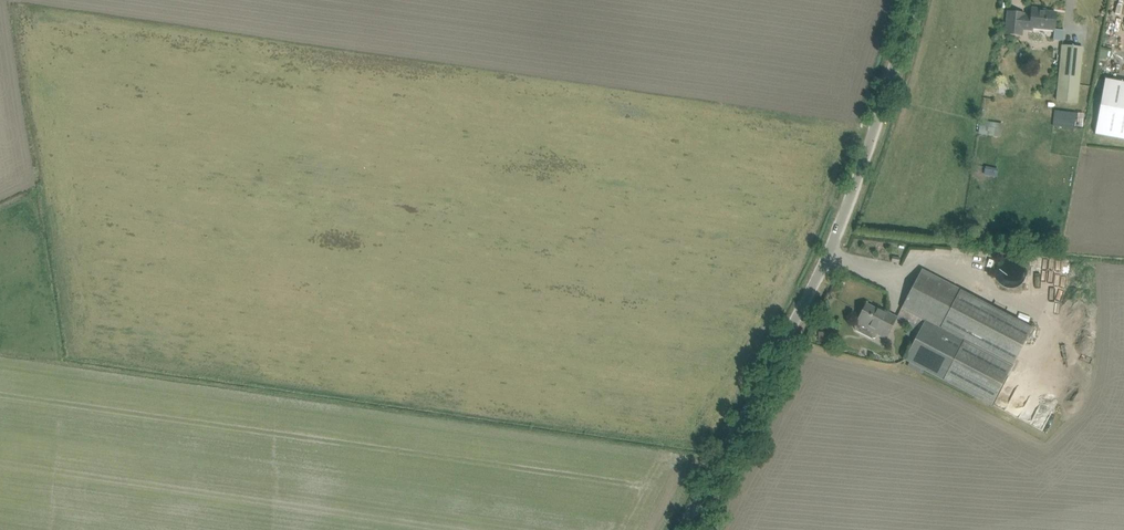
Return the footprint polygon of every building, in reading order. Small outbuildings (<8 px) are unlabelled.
[(1008,12),(1007,23),(1006,34),(1022,36),(1022,29),(1030,30),(1030,27),(1055,30),(1055,24),(1056,13),(1040,11),(1041,9),(1032,8),(1032,16),(1025,15),(1025,13),(1008,12)] [(1063,41),(1063,31),(1055,30),(1054,40),(1063,41)] [(1077,102),(1081,60),(1082,47),(1061,45),(1056,100),(1077,102)] [(1105,79),(1095,134),(1123,140),(1123,82),(1105,79)] [(1076,113),(1054,110),(1053,126),(1075,129),(1076,113)] [(981,126),(980,133),(1001,137),(1002,130),(981,126)] [(999,169),(986,166),(984,175),(997,177),(999,169)] [(1026,275),(1027,273),(1026,270),(1025,267),(1024,264),(1022,262),(1020,260),(1016,259),(1014,258),(1011,258),(1008,258),(1005,260),(1003,261),(1000,263),(999,266),(998,268),(997,274),(997,276),(998,279),(1000,282),(1002,284),(1004,285),(1007,287),(1010,288),(1013,288),(1018,286),(1020,285),(1022,283),(1024,281),(1026,278),(1026,275)] [(922,269),(902,309),(915,316),(910,325),(920,330),(920,331),(904,360),(991,405),(1033,327),(962,290),(932,274),(922,269)] [(887,338),(897,319),(897,317),(892,314),(882,309),(881,311),(867,304),(857,323),(855,327),(856,330),(872,339),(876,338),(878,334),(887,338)] [(819,331),(819,340),(827,341),(828,331),(819,331)]
